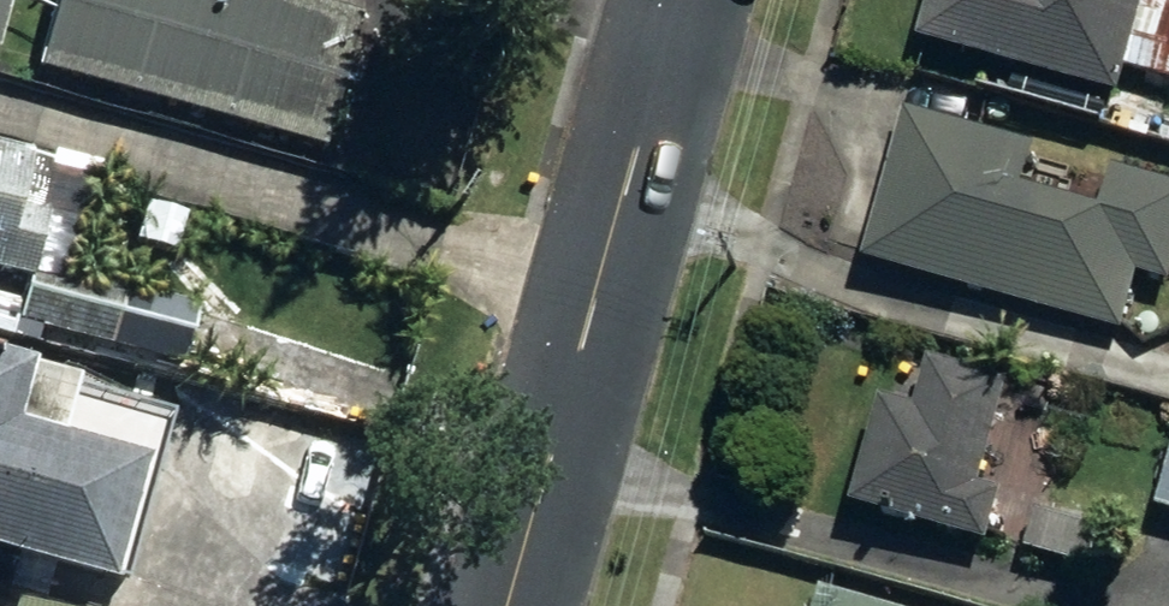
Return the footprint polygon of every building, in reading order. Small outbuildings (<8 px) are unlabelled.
[(315,157),(350,26),(255,0),(51,0),(30,79),(315,157)] [(1112,105),(1141,0),(928,0),(914,48),(1112,105)] [(1139,9),(1122,76),(1168,88),(1168,18),(1139,9)] [(1116,340),(1131,281),(1161,289),(1168,260),(1168,192),(1110,176),(1098,222),(1017,199),(1029,153),(898,117),(857,268),(1116,340)] [(178,368),(192,311),(24,273),(47,172),(0,161),(0,286),(20,291),(12,326),(178,368)] [(982,549),(993,502),(974,497),(1001,390),(925,371),(913,419),(878,411),(851,517),(982,549)] [(11,385),(0,382),(0,425),(11,385)] [(265,572),(344,595),(384,453),(304,431),(265,572)] [(96,601),(129,478),(0,443),(0,575),(96,601)] [(1168,523),(1168,454),(1152,518),(1168,523)] [(1094,539),(1030,523),(1021,560),(1085,576),(1094,539)]
